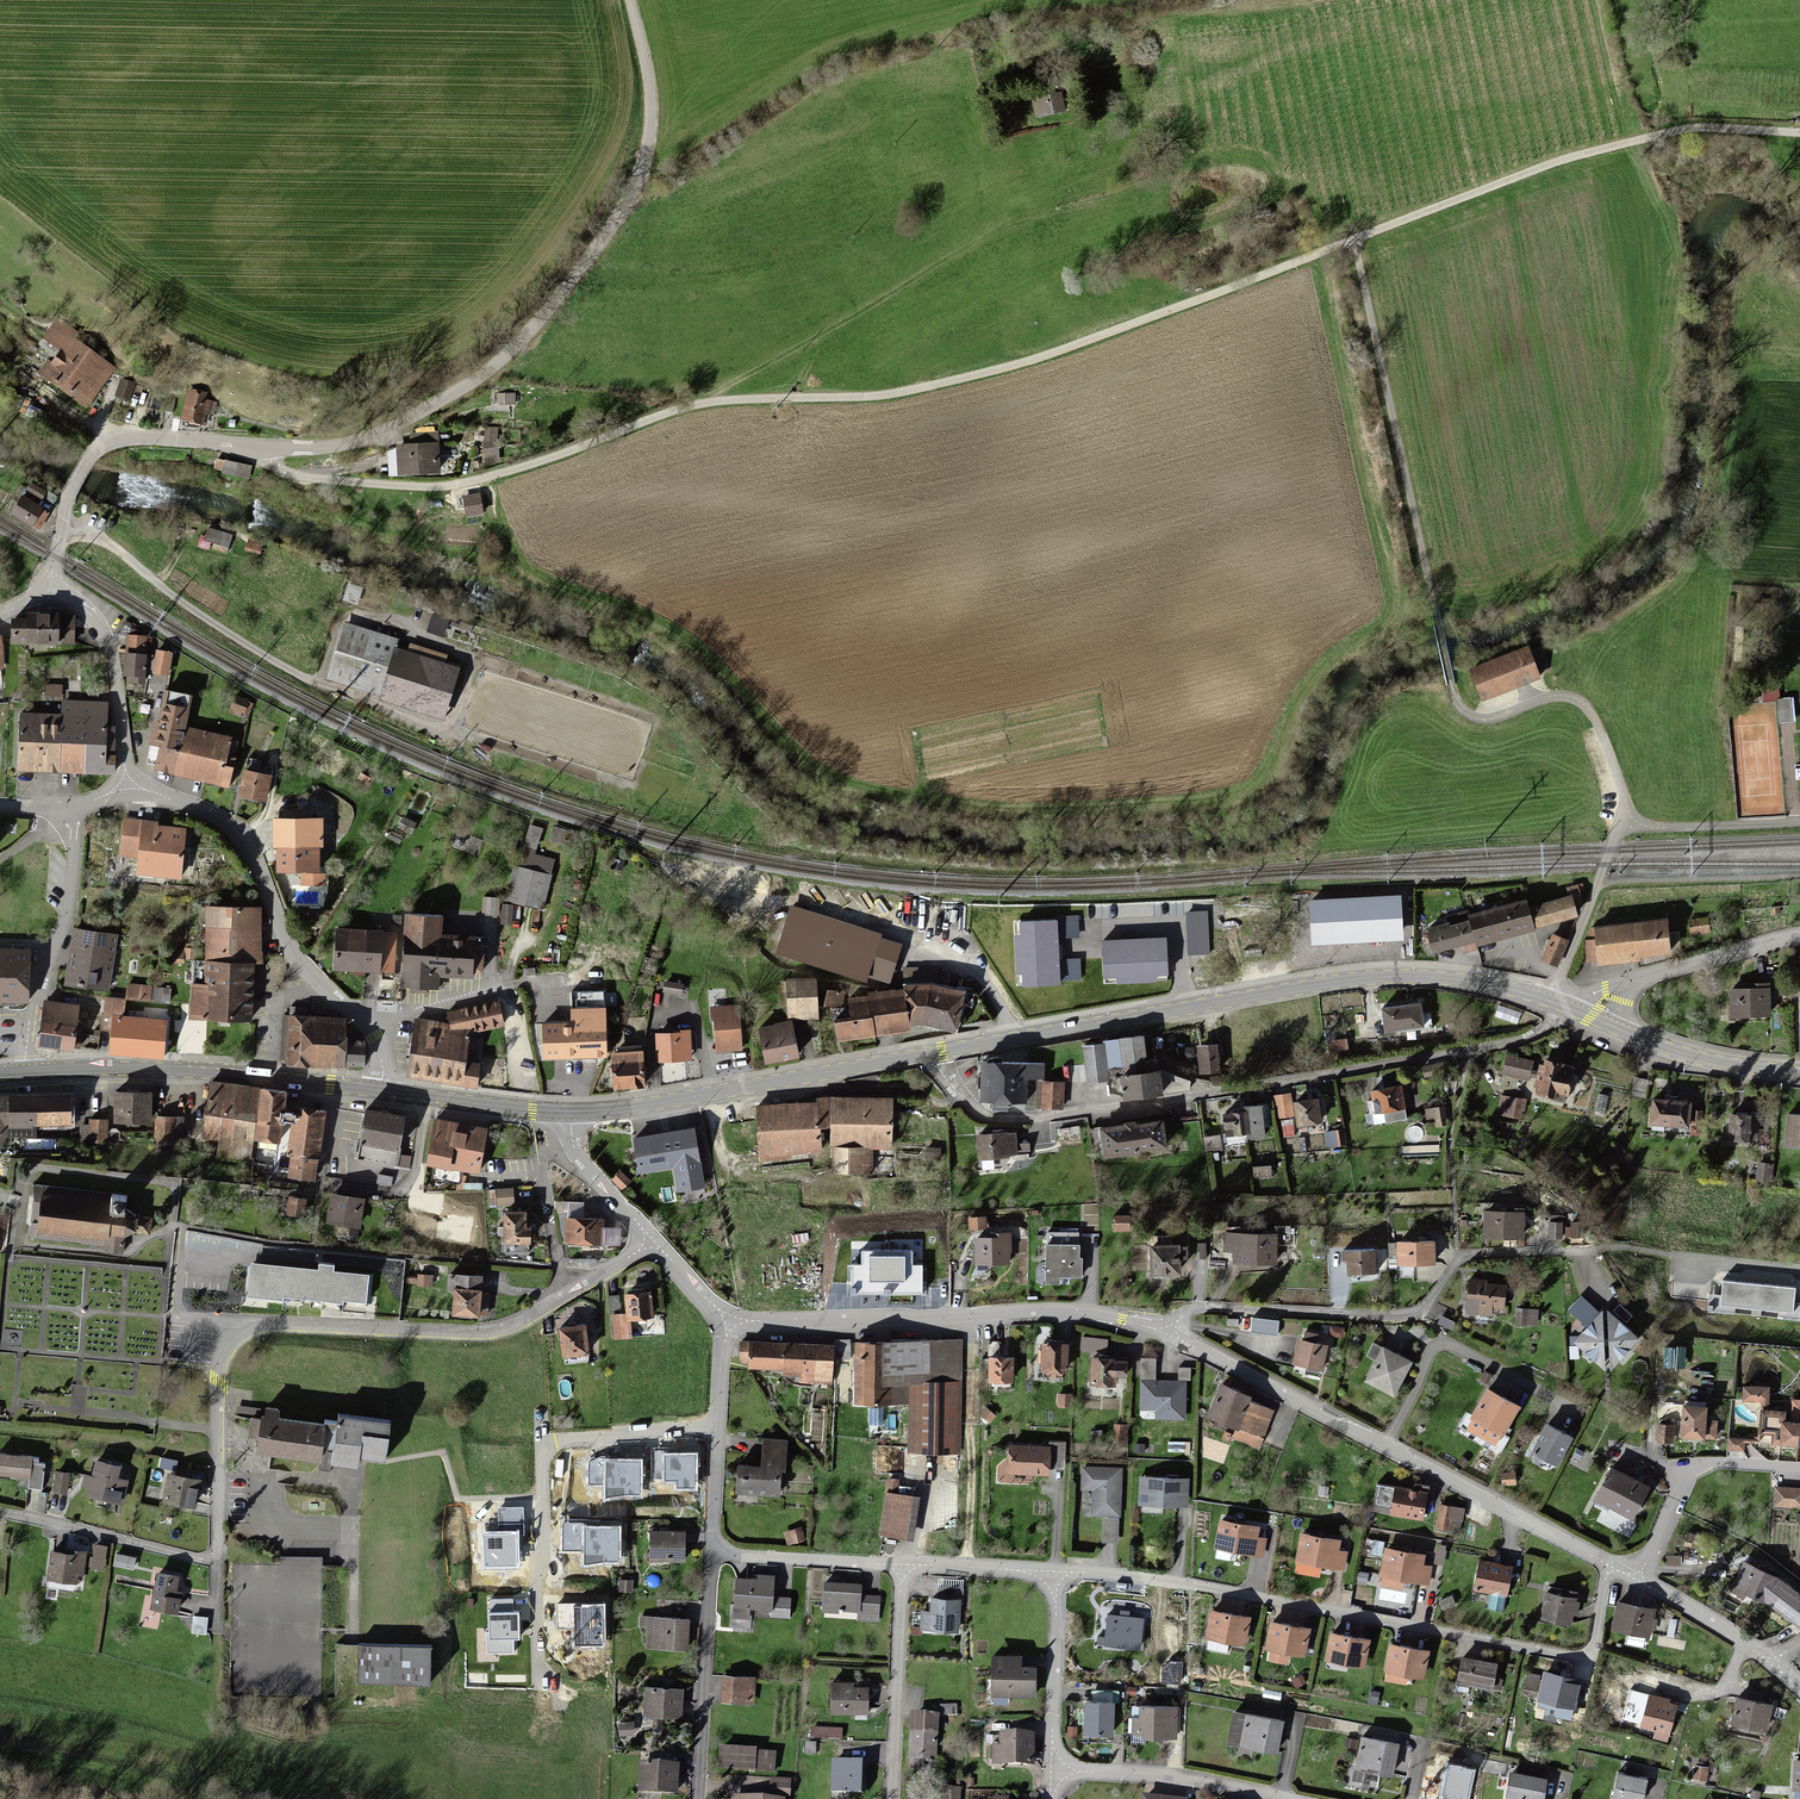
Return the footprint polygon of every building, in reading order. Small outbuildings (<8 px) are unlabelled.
[(1062,93),(1034,98),(1037,113),(1064,108),(1062,93)] [(111,367),(65,334),(40,369),(86,401),(111,367)] [(188,389),(181,413),(207,421),(212,402),(201,399),(203,393),(188,389)] [(396,441),(396,466),(436,465),(436,440),(396,441)] [(47,491),(31,481),(26,490),(42,500),(47,491)] [(46,511),(19,494),(10,510),(36,526),(46,511)] [(232,535),(204,527),(199,543),(227,551),(232,535)] [(261,545),(246,540),(244,548),(258,553),(261,545)] [(8,617),(8,637),(78,637),(78,617),(66,617),(66,609),(25,609),(26,617),(8,617)] [(454,666),(348,632),(331,682),(438,716),(454,666)] [(126,633),(123,672),(143,674),(145,635),(126,633)] [(1525,643),(1469,665),(1481,695),(1537,673),(1525,643)] [(231,694),(226,707),(242,713),(247,701),(231,694)] [(159,740),(153,762),(227,784),(235,757),(226,755),(231,738),(184,723),(188,708),(158,699),(147,737),(159,740)] [(20,711),(18,768),(112,770),(113,724),(105,724),(106,701),(65,700),(64,712),(20,711)] [(245,764),(239,789),(264,795),(270,770),(245,764)] [(278,812),(277,862),(317,862),(317,812),(278,812)] [(183,823),(114,816),(106,883),(159,889),(161,870),(177,871),(183,823)] [(517,851),(507,895),(541,904),(552,859),(517,851)] [(483,895),(481,909),(493,910),(495,897),(483,895)] [(1524,896),(1465,908),(1467,918),(1427,926),(1431,945),(1575,917),(1571,896),(1526,905),(1524,896)] [(1395,897),(1304,902),(1305,922),(1397,917),(1395,897)] [(259,903),(206,903),(206,979),(195,979),(195,1013),(251,1013),(252,958),(258,958),(259,903)] [(503,905),(502,921),(513,922),(514,906),(503,905)] [(864,982),(880,935),(793,906),(777,952),(864,982)] [(437,908),(404,908),(405,978),(438,978),(437,969),(474,969),(474,931),(437,932),(437,908)] [(1211,953),(1208,911),(1187,913),(1191,955),(1211,953)] [(1666,919),(1592,927),(1595,958),(1669,950),(1666,919)] [(1707,919),(1680,921),(1681,935),(1708,933),(1707,919)] [(1062,985),(1058,921),(1025,923),(1028,987),(1062,985)] [(394,929),(336,926),(334,963),(392,966),(394,929)] [(75,929),(66,979),(107,986),(115,936),(75,929)] [(26,996),(27,939),(0,939),(0,995),(26,996)] [(1168,979),(1166,939),(1103,943),(1106,983),(1168,979)] [(932,970),(904,969),(905,984),(847,992),(847,1011),(832,1014),(838,1036),(867,1029),(908,1028),(909,1016),(952,1023),(959,986),(933,981),(932,970)] [(813,974),(778,976),(780,1015),(815,1013),(813,974)] [(1767,983),(1728,983),(1727,1013),(1767,1013),(1767,983)] [(124,996),(105,995),(104,1025),(109,1026),(108,1050),(164,1053),(168,988),(125,986),(124,996)] [(603,989),(571,990),(572,1016),(603,1015),(603,989)] [(1418,999),(1382,1004),(1384,1025),(1421,1020),(1418,999)] [(43,1015),(39,1048),(56,1051),(74,1053),(74,1049),(77,1022),(79,1005),(45,1000),(43,1015)] [(450,1009),(452,1023),(416,1017),(406,1072),(478,1085),(483,1060),(462,1057),(468,1027),(501,1022),(498,1001),(450,1009)] [(286,1014),(284,1061),(362,1064),(364,1037),(346,1036),(347,1016),(286,1014)] [(600,1021),(545,1021),(545,1051),(600,1051),(600,1021)] [(83,1023),(77,1022),(74,1049),(80,1050),(83,1023)] [(788,1022),(757,1029),(764,1058),(794,1052),(788,1022)] [(687,1029),(654,1031),(655,1056),(688,1055),(687,1029)] [(1137,1031),(1079,1039),(1084,1078),(1107,1075),(1105,1061),(1141,1056),(1137,1031)] [(639,1052),(610,1054),(612,1084),(641,1082),(639,1052)] [(1040,1060),(980,1055),(977,1093),(1024,1097),(1026,1073),(1039,1074),(1040,1060)] [(1532,1061),(1507,1056),(1504,1072),(1529,1077),(1532,1061)] [(1157,1061),(1119,1066),(1122,1090),(1160,1086),(1157,1061)] [(1568,1071),(1539,1064),(1533,1087),(1562,1094),(1568,1071)] [(1063,1082),(1039,1080),(1038,1101),(1061,1103),(1063,1082)] [(1401,1084),(1375,1087),(1377,1107),(1404,1104),(1401,1084)] [(114,1085),(114,1119),(153,1119),(153,1085),(114,1085)] [(283,1095),(209,1085),(201,1142),(249,1148),(251,1132),(278,1136),(283,1095)] [(69,1090),(0,1090),(0,1117),(7,1124),(69,1125),(69,1090)] [(889,1095),(828,1094),(828,1143),(848,1143),(847,1166),(870,1166),(870,1144),(888,1144),(889,1095)] [(1317,1094),(1293,1097),(1296,1122),(1320,1120),(1317,1094)] [(1526,1098),(1500,1096),(1498,1111),(1524,1114),(1526,1098)] [(1690,1100),(1655,1097),(1653,1119),(1688,1122),(1690,1100)] [(950,1099),(932,1098),(932,1108),(950,1110),(950,1099)] [(325,1106),(296,1102),(286,1173),(315,1177),(325,1106)] [(814,1102),(754,1104),(756,1152),(816,1150),(814,1102)] [(1258,1103),(1218,1107),(1221,1133),(1261,1128),(1258,1103)] [(406,1117),(366,1110),(357,1159),(397,1166),(406,1117)] [(1750,1111),(1730,1110),(1730,1132),(1749,1133),(1750,1111)] [(156,1116),(155,1132),(174,1134),(175,1118),(156,1116)] [(1160,1116),(1102,1123),(1105,1151),(1163,1145),(1160,1116)] [(484,1123),(435,1117),(429,1159),(478,1166),(484,1123)] [(90,1119),(89,1145),(103,1145),(105,1119),(90,1119)] [(696,1127),(632,1138),(637,1173),(674,1168),(678,1193),(705,1188),(696,1127)] [(1014,1130),(976,1129),(975,1154),(1014,1154),(1014,1130)] [(1759,1163),(1757,1177),(1769,1179),(1771,1165),(1759,1163)] [(126,1195),(37,1185),(32,1225),(121,1236),(122,1229),(134,1226),(148,1228),(150,1216),(136,1214),(125,1206),(126,1195)] [(513,1188),(496,1188),(496,1202),(513,1202),(513,1188)] [(331,1191),(327,1217),(360,1221),(363,1195),(331,1191)] [(289,1193),(286,1211),(304,1213),(306,1195),(289,1193)] [(524,1208),(501,1208),(501,1239),(528,1239),(528,1224),(524,1224),(524,1208)] [(1522,1209),(1485,1208),(1484,1232),(1521,1233),(1522,1209)] [(983,1215),(968,1213),(966,1226),(982,1228),(983,1215)] [(604,1216),(565,1214),(564,1237),(603,1239),(604,1216)] [(1561,1219),(1546,1220),(1546,1234),(1561,1234),(1561,1219)] [(1274,1231),(1223,1230),(1223,1267),(1246,1268),(1246,1258),(1273,1258),(1274,1231)] [(1010,1232),(976,1233),(976,1259),(1010,1259),(1010,1232)] [(1431,1237),(1394,1238),(1394,1262),(1431,1261),(1431,1237)] [(1180,1240),(1149,1240),(1149,1271),(1180,1271),(1180,1240)] [(1077,1242),(1041,1242),(1040,1274),(1077,1275),(1077,1242)] [(1371,1247),(1342,1247),(1342,1269),(1371,1269),(1371,1247)] [(913,1250),(861,1250),(861,1265),(852,1265),(852,1295),(922,1295),(922,1264),(913,1264),(913,1250)] [(319,1271),(251,1263),(247,1298),(283,1302),(284,1298),(343,1305),(344,1301),(366,1304),(369,1277),(333,1273),(334,1267),(319,1266),(319,1271)] [(480,1272),(450,1272),(450,1309),(480,1309),(480,1272)] [(1501,1279),(1466,1280),(1466,1312),(1487,1312),(1487,1302),(1502,1301),(1501,1279)] [(1794,1289),(1723,1281),(1721,1295),(1709,1294),(1707,1310),(1791,1320),(1794,1289)] [(639,1287),(624,1288),(626,1311),(641,1310),(639,1287)] [(1605,1306),(1570,1343),(1602,1373),(1637,1336),(1605,1306)] [(1539,1310),(1516,1309),(1515,1326),(1538,1327),(1539,1310)] [(1455,1323),(1441,1316),(1438,1324),(1452,1330),(1455,1323)] [(586,1322),(558,1323),(560,1351),(588,1350),(586,1322)] [(1326,1342),(1296,1337),(1292,1362),(1322,1367),(1326,1342)] [(829,1344),(741,1338),(739,1370),(827,1376),(829,1344)] [(961,1341),(853,1338),(851,1399),(907,1401),(905,1450),(958,1451),(961,1341)] [(1105,1339),(1082,1339),(1081,1351),(1105,1351),(1105,1339)] [(1062,1342),(1041,1341),(1041,1364),(1061,1365),(1062,1342)] [(1383,1346),(1367,1379),(1394,1391),(1410,1359),(1383,1346)] [(1010,1355),(986,1354),(986,1371),(1010,1371),(1010,1355)] [(1659,1354),(1656,1381),(1679,1384),(1682,1357),(1659,1354)] [(1123,1356),(1091,1355),(1091,1381),(1110,1381),(1111,1371),(1123,1371),(1123,1356)] [(1157,1359),(1141,1359),(1140,1380),(1157,1381),(1157,1359)] [(1191,1367),(1178,1367),(1178,1381),(1187,1381),(1191,1381),(1191,1367)] [(1220,1379),(1205,1410),(1259,1435),(1271,1409),(1245,1397),(1248,1392),(1220,1379)] [(1157,1381),(1140,1380),(1139,1411),(1155,1411),(1155,1419),(1186,1420),(1187,1381),(1178,1381),(1157,1381)] [(1767,1386),(1745,1384),(1743,1404),(1766,1406),(1767,1386)] [(1520,1407),(1487,1389),(1464,1430),(1497,1448),(1520,1407)] [(1073,1393),(1057,1393),(1056,1408),(1072,1408),(1073,1393)] [(1762,1440),(1799,1441),(1799,1401),(1790,1401),(1790,1419),(1784,1419),(1785,1410),(1763,1409),(1762,1440)] [(277,1406),(264,1405),(258,1449),(319,1457),(322,1437),(334,1438),(332,1457),(357,1460),(358,1451),(386,1454),(390,1418),(339,1412),(338,1421),(276,1414),(277,1406)] [(1708,1408),(1683,1406),(1680,1439),(1705,1441),(1705,1439),(1717,1439),(1718,1421),(1707,1420),(1708,1408)] [(1673,1423),(1657,1423),(1657,1441),(1673,1442),(1673,1423)] [(1128,1426),(1115,1425),(1114,1446),(1127,1446),(1128,1426)] [(1574,1438),(1546,1425),(1531,1455),(1558,1469),(1574,1438)] [(775,1492),(777,1467),(784,1468),(786,1438),(759,1437),(757,1464),(731,1462),(729,1489),(775,1492)] [(1745,1438),(1726,1437),(1725,1449),(1744,1450),(1745,1438)] [(1051,1446),(1009,1445),(1007,1475),(1050,1477),(1051,1446)] [(677,1450),(654,1451),(655,1476),(666,1476),(666,1480),(677,1480),(677,1489),(696,1488),(696,1455),(678,1455),(677,1450)] [(0,1452),(0,1473),(28,1476),(30,1455),(0,1452)] [(597,1460),(590,1462),(590,1483),(607,1484),(606,1498),(626,1495),(641,1495),(640,1460),(597,1460)] [(1607,1465),(1592,1496),(1630,1515),(1646,1485),(1607,1465)] [(1123,1469),(1081,1467),(1080,1491),(1091,1491),(1090,1515),(1121,1516),(1123,1469)] [(67,1472),(53,1470),(51,1490),(65,1492),(67,1472)] [(127,1478),(92,1470),(86,1494),(121,1502),(127,1478)] [(198,1478),(171,1472),(165,1499),(192,1505),(198,1478)] [(1189,1479),(1140,1477),(1139,1507),(1188,1509),(1189,1479)] [(1426,1487),(1395,1481),(1389,1511),(1419,1518),(1426,1487)] [(1774,1489),(1773,1505),(1799,1506),(1799,1490),(1774,1489)] [(912,1494),(886,1492),(883,1536),(909,1538),(912,1494)] [(1449,1506),(1437,1504),(1433,1523),(1445,1526),(1449,1506)] [(523,1508),(498,1508),(499,1532),(484,1533),(485,1567),(520,1565),(519,1535),(524,1535),(523,1508)] [(1261,1526),(1217,1517),(1211,1545),(1262,1556),(1266,1538),(1259,1537),(1261,1526)] [(1119,1519),(1103,1518),(1102,1543),(1119,1543),(1119,1519)] [(584,1523),(563,1523),(563,1552),(585,1551),(585,1566),(605,1563),(620,1562),(618,1528),(584,1528),(584,1523)] [(801,1526),(783,1532),(788,1546),(805,1540),(801,1526)] [(680,1532),(646,1532),(646,1557),(680,1557),(680,1532)] [(1339,1541),(1295,1532),(1290,1561),(1340,1571),(1344,1554),(1337,1552),(1339,1541)] [(1424,1552),(1381,1543),(1375,1572),(1425,1582),(1429,1565),(1422,1563),(1424,1552)] [(85,1552),(49,1547),(45,1574),(81,1579),(85,1552)] [(1746,1560),(1733,1579),(1799,1624),(1799,1596),(1746,1560)] [(1510,1566),(1478,1561),(1473,1587),(1506,1592),(1510,1566)] [(158,1568),(152,1605),(178,1609),(184,1573),(158,1568)] [(753,1577),(734,1576),(732,1602),(768,1605),(770,1573),(754,1572),(753,1577)] [(856,1619),(878,1621),(879,1599),(858,1597),(859,1582),(821,1579),(820,1606),(857,1609),(856,1619)] [(1579,1598),(1543,1590),(1538,1615),(1573,1623),(1579,1598)] [(786,1616),(788,1595),(773,1594),(771,1615),(786,1616)] [(962,1596),(931,1594),(929,1628),(960,1630),(962,1596)] [(513,1599),(490,1600),(490,1633),(488,1633),(488,1653),(513,1653),(513,1640),(520,1640),(519,1613),(513,1613),(513,1599)] [(1655,1609),(1617,1600),(1612,1625),(1649,1634),(1655,1609)] [(603,1605),(556,1606),(557,1629),(575,1628),(576,1646),(604,1645),(603,1605)] [(1248,1615),(1209,1608),(1204,1635),(1242,1642),(1248,1615)] [(1140,1617),(1107,1613),(1103,1639),(1137,1643),(1140,1617)] [(684,1619),(643,1616),(642,1642),(683,1644),(684,1619)] [(1308,1626),(1268,1618),(1262,1647),(1302,1656),(1308,1626)] [(1369,1637),(1329,1629),(1324,1655),(1363,1664),(1369,1637)] [(1427,1648),(1388,1640),(1382,1668),(1421,1676),(1427,1648)] [(429,1645),(359,1642),(357,1679),(427,1683),(429,1645)] [(1017,1656),(990,1655),(988,1692),(1030,1695),(1032,1666),(1016,1665),(1017,1656)] [(1501,1665),(1461,1657),(1456,1684),(1495,1692),(1501,1665)] [(1579,1678),(1543,1672),(1538,1698),(1574,1704),(1579,1678)] [(752,1676),(721,1674),(719,1700),(750,1702),(752,1676)] [(865,1685),(830,1683),(828,1709),(863,1711),(865,1685)] [(679,1689),(645,1687),(644,1713),(677,1715),(679,1689)] [(1772,1702),(1735,1694),(1729,1720),(1766,1728),(1772,1702)] [(1114,1696),(1084,1696),(1083,1730),(1113,1731),(1114,1696)] [(1645,1696),(1639,1722),(1668,1729),(1675,1704),(1645,1696)] [(1178,1704),(1132,1702),(1131,1734),(1177,1736),(1178,1704)] [(1281,1720),(1231,1710),(1225,1740),(1275,1750),(1281,1720)] [(937,1715),(907,1714),(905,1756),(935,1757),(937,1715)] [(1397,1740),(1360,1732),(1350,1777),(1364,1780),(1367,1767),(1391,1772),(1397,1740)] [(1034,1737),(991,1734),(990,1760),(1033,1762),(1034,1737)] [(774,1750),(716,1746),(715,1767),(773,1770),(774,1750)] [(1792,1756),(1790,1787),(1799,1788),(1799,1756),(1792,1756)] [(859,1763),(829,1761),(827,1790),(857,1791),(859,1763)] [(675,1766),(637,1764),(636,1792),(673,1794),(675,1766)] [(1446,1764),(1439,1798),(1468,1798),(1473,1769),(1446,1764)] [(1692,1765),(1690,1778),(1702,1780),(1703,1766),(1692,1765)] [(1509,1770),(1505,1798),(1541,1798),(1544,1775),(1509,1770)] [(1612,1798),(1631,1798),(1632,1795),(1641,1797),(1644,1777),(1618,1772),(1612,1798)] [(789,1784),(767,1783),(767,1793),(788,1795),(789,1784)] [(939,1789),(938,1798),(957,1798),(958,1790),(939,1789)]
